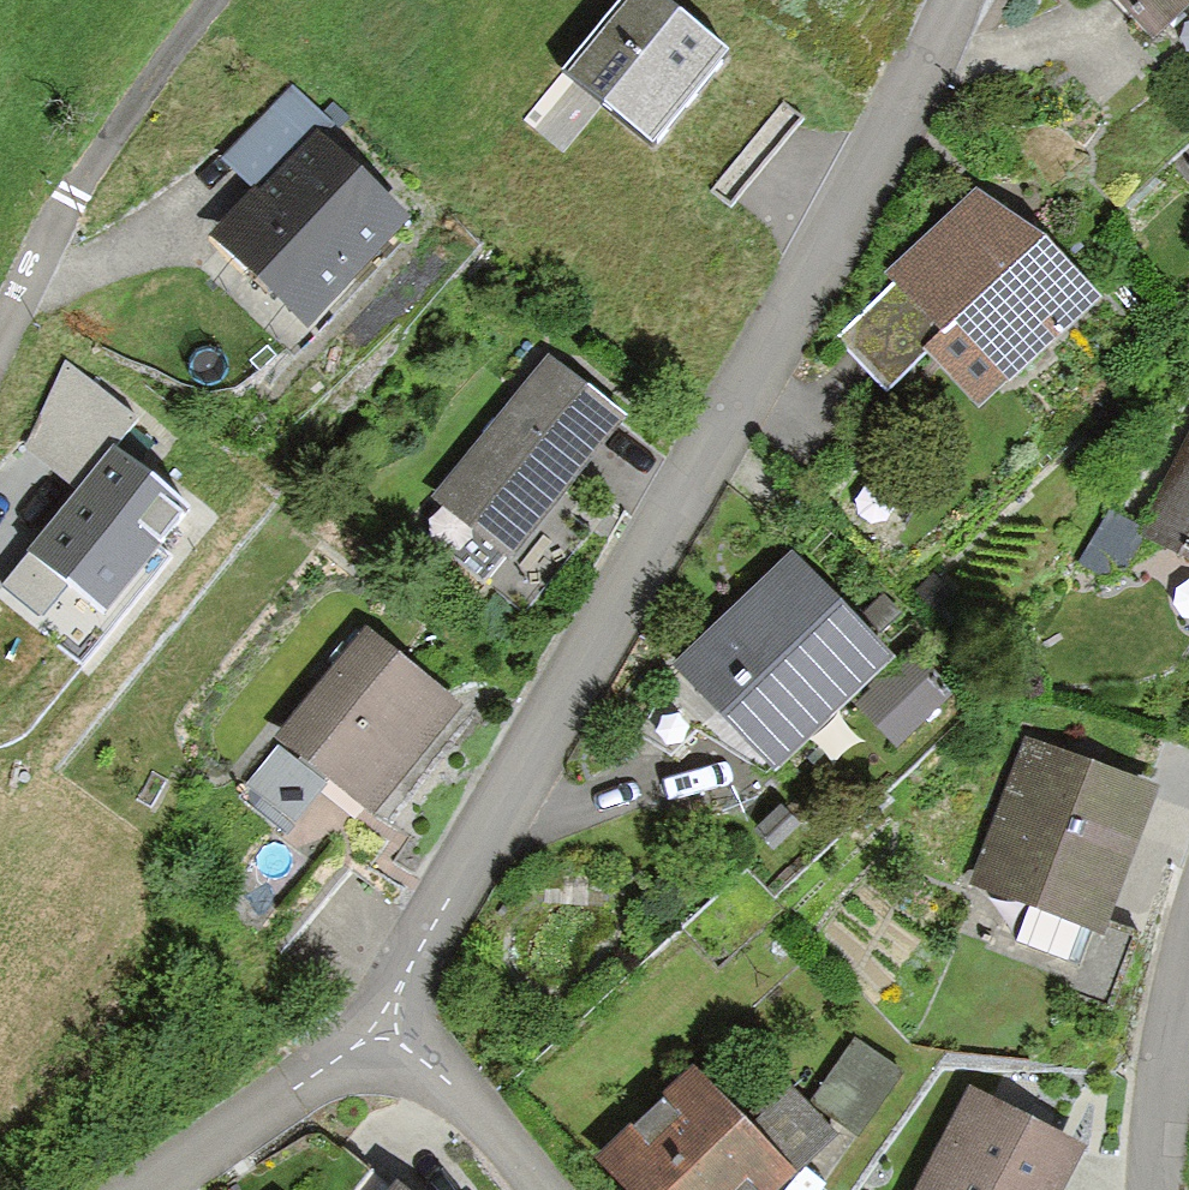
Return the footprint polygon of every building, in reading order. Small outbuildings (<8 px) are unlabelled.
[(669,0),(612,0),(557,68),(732,208),(809,112),(669,0)] [(1188,3),(1188,0),(1118,0),(1153,37),(1188,3)] [(254,184),(260,189),(316,128),(325,136),(336,124),(291,83),(223,156),(254,184)] [(260,189),(254,184),(208,233),(310,324),(411,215),(325,136),(316,128),(260,189)] [(1178,164),(1188,176),(1188,154),(1178,164)] [(976,406),(1101,297),(1046,232),(977,194),(888,271),(897,281),(839,336),(888,389),(925,353),(976,406)] [(25,443),(79,492),(114,448),(140,419),(67,354),(25,443)] [(507,555),(514,560),(628,418),(549,355),(434,496),(442,503),(421,530),(485,582),(507,555)] [(1145,535),(1188,556),(1188,446),(1145,535)] [(79,492),(4,586),(40,614),(67,580),(105,610),(187,506),(114,448),(79,492)] [(1148,527),(1107,507),(1081,559),(1122,579),(1148,527)] [(776,768),(896,660),(794,552),(674,665),(636,731),(672,750),(698,730),(766,768),(772,764),(776,768)] [(366,626),(276,737),(300,757),(329,780),(384,824),(474,713),(366,626)] [(907,658),(857,703),(895,745),(945,701),(907,658)] [(1151,782),(1026,740),(976,886),(1101,928),(1151,782)] [(329,780),(300,757),(297,761),(278,746),(240,793),(287,831),(329,780)] [(858,1132),(900,1071),(854,1041),(813,1101),(858,1132)] [(625,1189),(774,1189),(835,1132),(792,1088),(750,1128),(693,1068),(597,1160),(625,1189)] [(1089,1144),(972,1084),(917,1189),(1065,1189),(1089,1144)] [(397,1178),(387,1189),(412,1189),(397,1178)]
